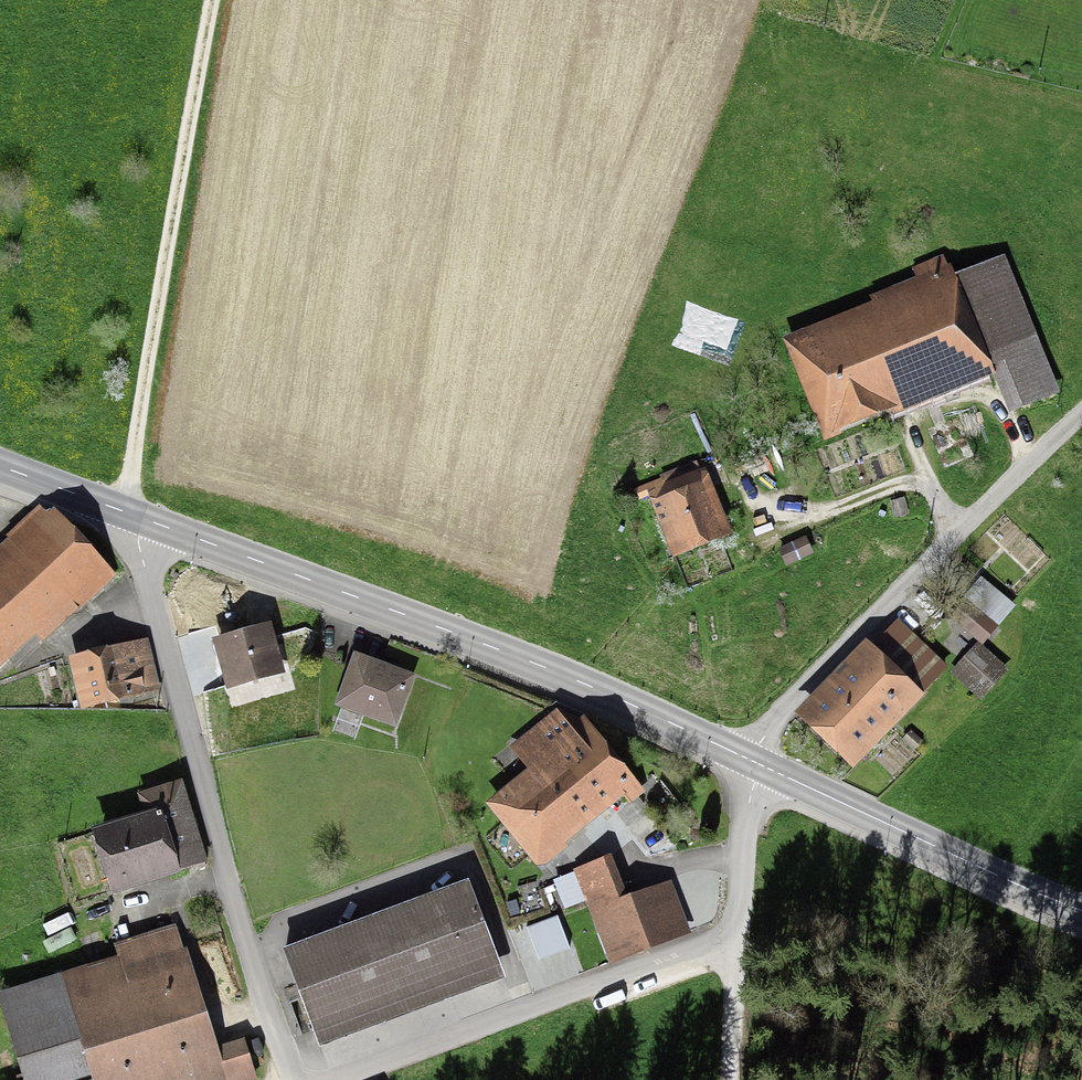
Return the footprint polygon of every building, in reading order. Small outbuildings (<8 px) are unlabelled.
[(918,292),(790,340),(821,424),(998,359),(1017,411),(1058,396),(1008,260),(948,282),(941,265),(912,275),(918,292)] [(696,472),(649,492),(674,551),(722,531),(696,472)] [(22,640),(30,649),(106,577),(41,508),(0,546),(0,660),(22,640)] [(966,604),(952,623),(984,647),(998,629),(966,604)] [(896,628),(809,717),(856,764),(944,675),(896,628)] [(266,635),(208,650),(222,700),(280,684),(266,635)] [(147,641),(67,659),(80,714),(160,695),(147,641)] [(1005,680),(976,653),(949,682),(979,709),(1005,680)] [(409,686),(347,666),(330,718),(392,738),(409,686)] [(529,779),(482,815),(533,880),(639,797),(570,708),(510,755),(529,779)] [(144,821),(83,841),(103,903),(203,871),(176,788),(137,801),(144,821)] [(606,868),(572,881),(608,977),(692,947),(671,891),(622,909),(606,868)] [(462,888),(279,954),(314,1052),(498,986),(462,888)] [(0,1004),(0,1023),(19,1079),(254,1079),(243,1047),(211,1057),(171,932),(108,953),(113,968),(0,1004)]
